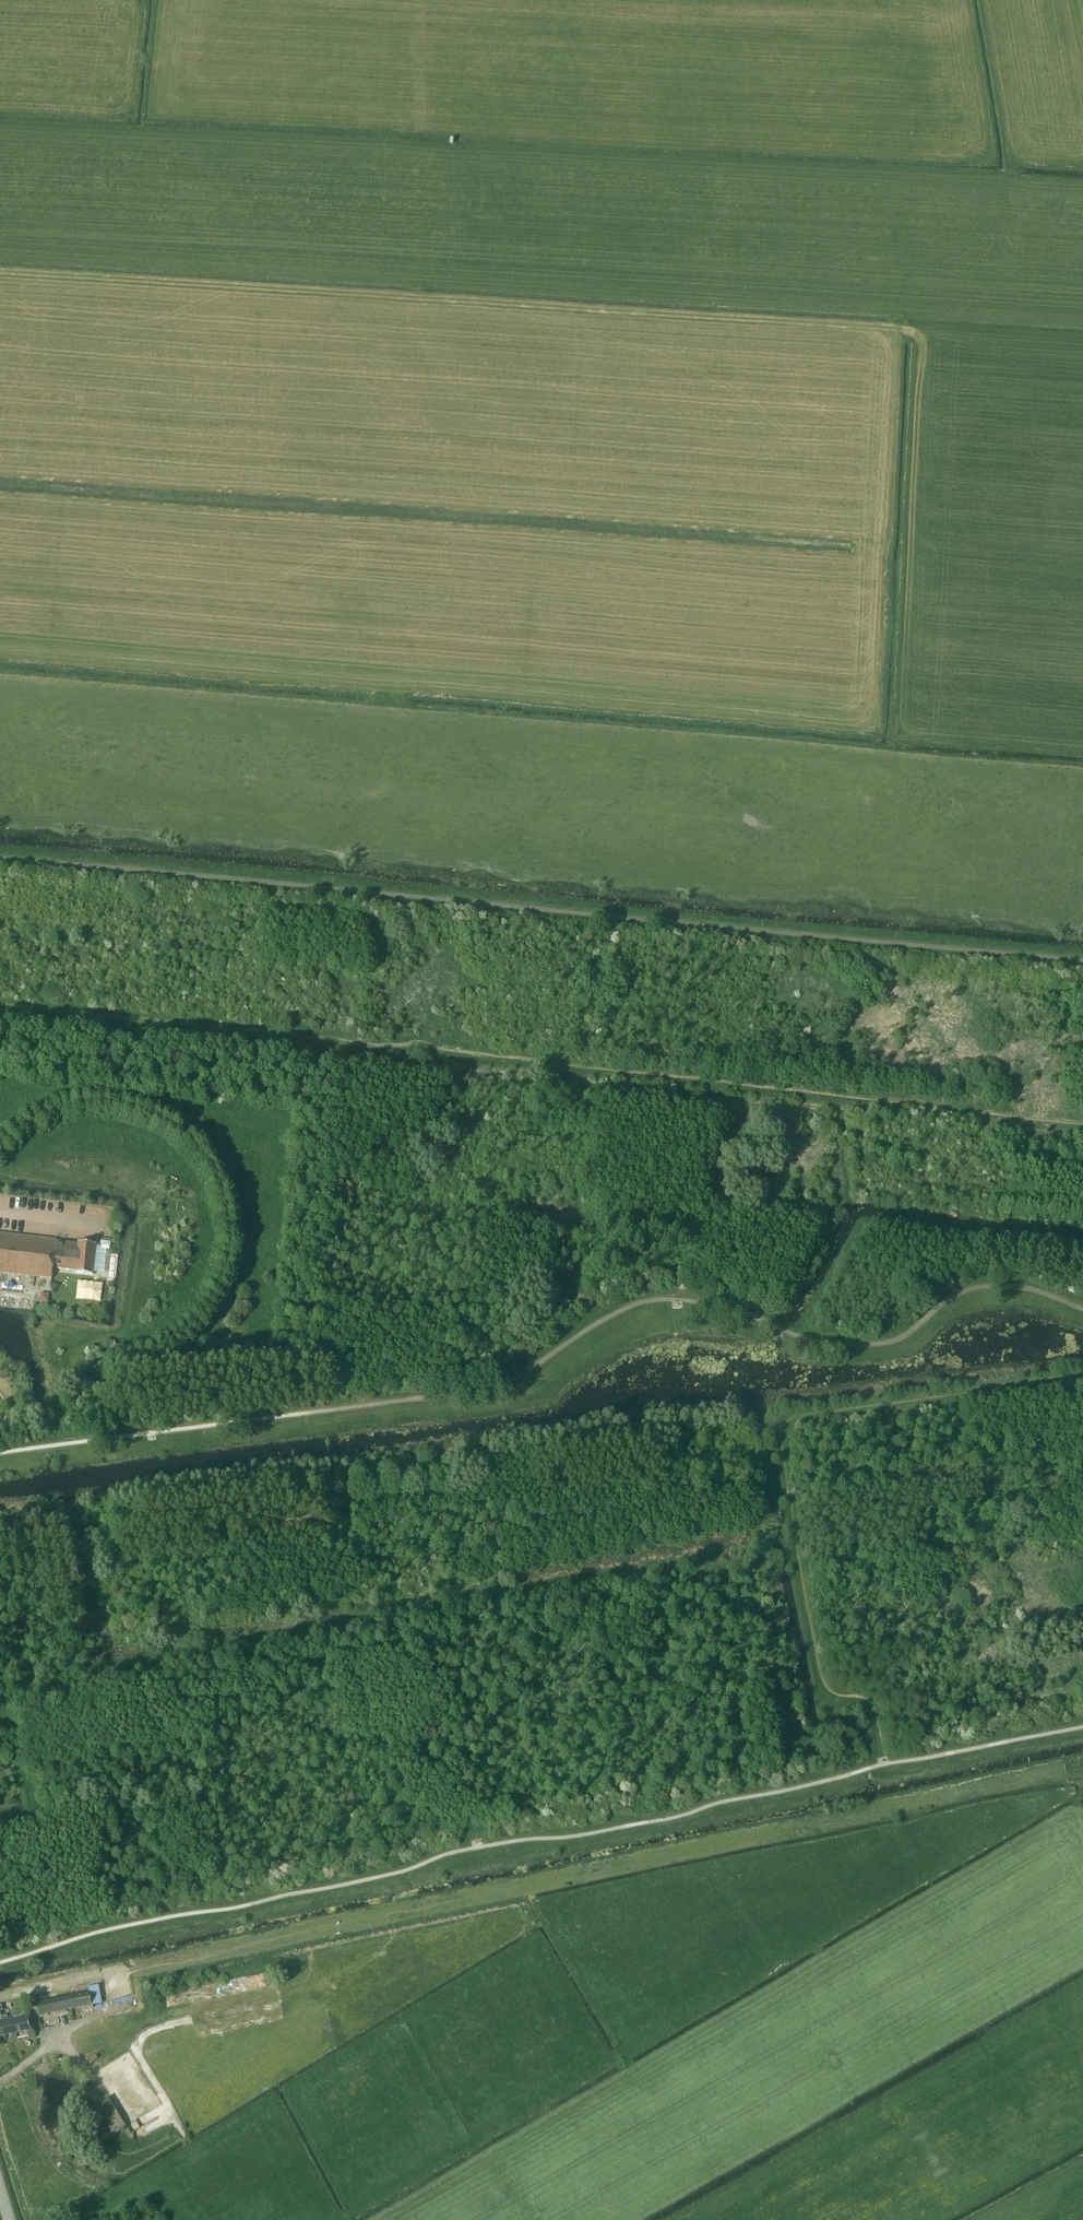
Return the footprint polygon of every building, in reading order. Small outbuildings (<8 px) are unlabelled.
[(0,1235),(0,1274),(52,1279),(53,1268),(75,1271),(75,1273),(93,1274),(96,1244),(78,1242),(77,1244),(56,1242),(56,1240),(0,1235)] [(30,1297),(0,1293),(0,1304),(29,1308),(30,1297)] [(37,2003),(39,2016),(92,2005),(89,1992),(37,2003)] [(3,2036),(5,2043),(35,2036),(30,2010),(25,2011),(24,2006),(12,2008),(13,2014),(0,2017),(0,2037),(3,2036)] [(109,2118),(123,2110),(115,2095),(101,2103),(109,2118)] [(158,2112),(138,2131),(145,2138),(165,2118),(158,2112)]
